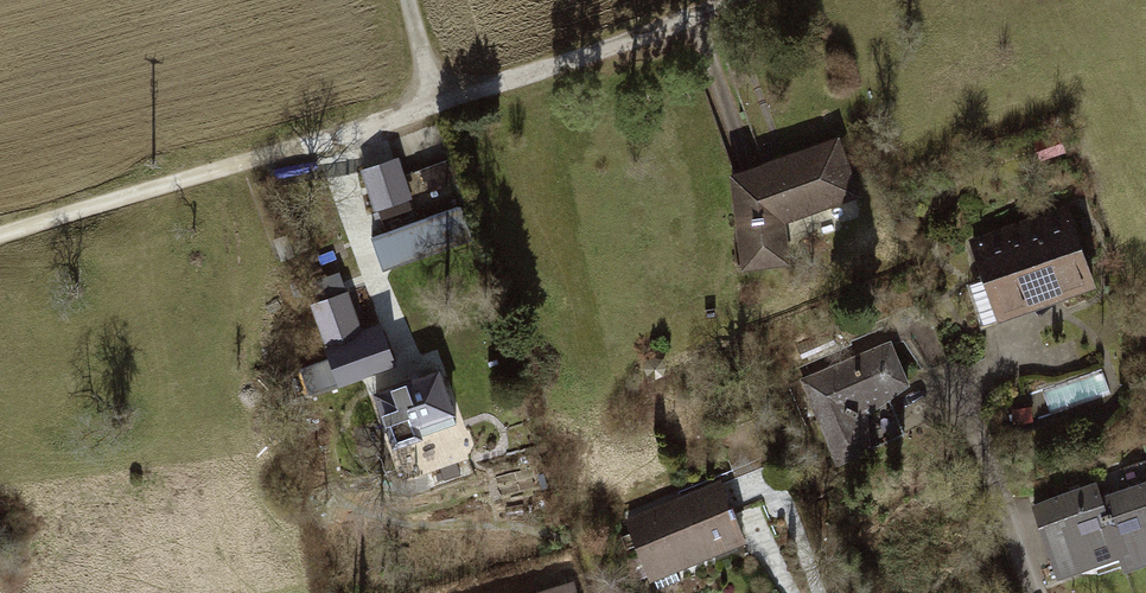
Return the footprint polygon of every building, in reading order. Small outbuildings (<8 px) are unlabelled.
[(830,135),(724,173),(730,268),(781,261),(776,224),(846,195),(830,135)] [(403,159),(364,170),(376,212),(415,201),(403,159)] [(459,203),(372,236),(384,268),(471,235),(459,203)] [(1057,206),(961,238),(987,316),(1083,283),(1057,206)] [(343,275),(320,280),(325,302),(348,297),(343,275)] [(381,362),(369,325),(344,333),(336,304),(302,315),(325,383),(381,362)] [(899,381),(882,340),(803,372),(839,459),(895,436),(876,390),(899,381)] [(1104,366),(1041,388),(1050,415),(1113,393),(1104,366)] [(369,438),(439,411),(425,370),(356,397),(369,438)] [(1114,556),(1118,567),(1145,558),(1145,478),(1094,495),(1114,556)] [(1114,556),(1094,495),(1090,480),(1021,502),(1046,578),(1114,556)] [(707,483),(615,515),(636,579),(731,544),(707,483)] [(530,592),(570,592),(567,582),(530,592)]
